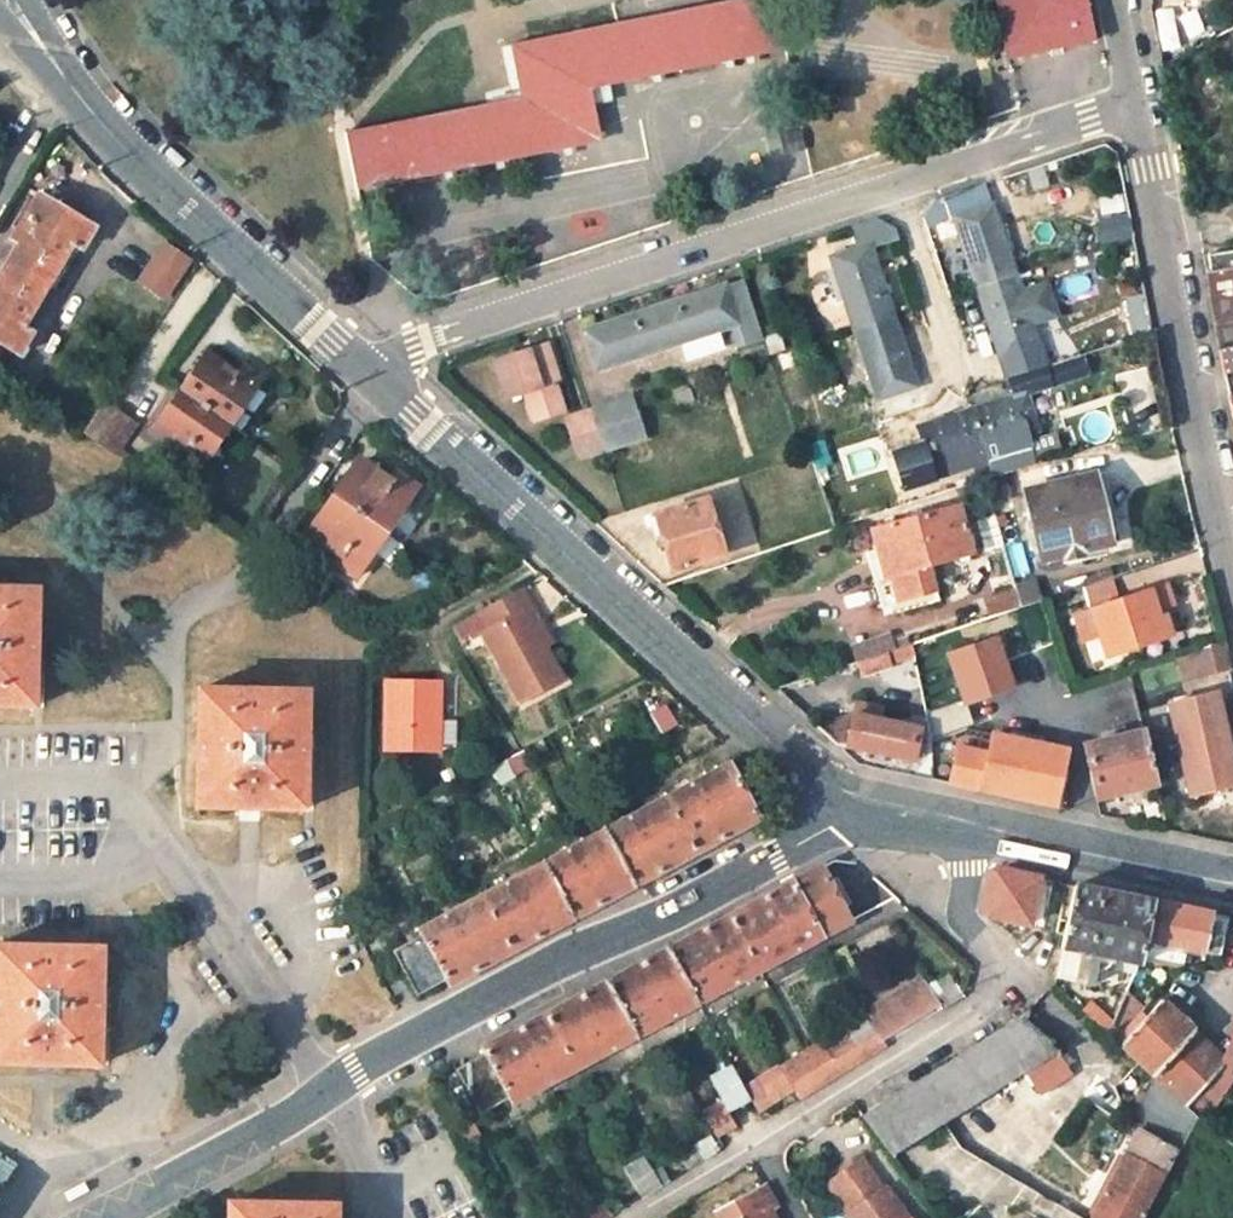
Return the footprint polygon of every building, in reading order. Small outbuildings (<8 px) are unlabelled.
[(355,187),(596,141),(587,89),(786,50),(777,0),(751,0),(617,26),(506,48),(515,101),(344,134),(355,187)] [(1009,59),(1093,42),(1085,0),(994,0),(1006,60),(1009,59)] [(1160,67),(1171,62),(1158,5),(1148,7),(1160,67)] [(957,217),(979,286),(1015,275),(985,183),(942,197),(949,219),(957,217)] [(15,355),(30,330),(22,325),(71,244),(80,250),(94,227),(40,194),(26,217),(34,222),(0,278),(0,346),(15,355)] [(834,258),(855,326),(890,314),(869,245),(897,236),(894,229),(873,220),(849,228),(857,250),(834,258)] [(160,302),(189,260),(159,239),(130,281),(160,302)] [(1232,350),(1232,251),(1208,256),(1211,272),(1204,274),(1220,352),(1232,350)] [(1037,343),(1015,275),(979,286),(1001,355),(1037,343)] [(754,316),(742,278),(584,331),(596,368),(682,340),(715,329),(730,324),(737,345),(761,338),(754,316)] [(890,314),(855,326),(877,394),(912,383),(890,314)] [(715,329),(682,340),(688,355),(720,344),(715,329)] [(1042,358),(1037,343),(1001,355),(1006,370),(1042,358)] [(527,392),(536,421),(564,412),(554,382),(559,381),(547,344),(492,361),(505,399),(519,394),(527,392)] [(203,353),(179,388),(230,424),(259,381),(239,366),(233,374),(203,353)] [(1046,363),(1051,385),(1083,377),(1077,356),(1046,363)] [(1011,378),(1016,393),(1020,392),(1047,383),(1043,368),(1011,378)] [(917,398),(912,383),(877,394),(882,410),(917,398)] [(230,424),(179,388),(152,428),(185,451),(180,459),(198,472),(230,424)] [(529,423),(536,421),(527,392),(519,394),(529,423)] [(1020,392),(1016,393),(965,410),(976,446),(1030,429),(1020,392)] [(107,447),(130,415),(105,398),(83,431),(107,447)] [(630,399),(590,412),(602,452),(643,439),(630,399)] [(976,446),(965,410),(911,428),(917,445),(891,453),(901,484),(926,475),(923,464),(976,446)] [(577,460),(602,452),(590,412),(564,421),(577,460)] [(140,422),(133,417),(120,436),(126,441),(140,422)] [(117,454),(151,477),(154,472),(121,449),(117,454)] [(342,477),(329,495),(380,535),(415,487),(394,472),(388,479),(361,460),(346,480),(342,477)] [(1037,563),(1103,547),(1098,525),(1101,524),(1096,496),(1103,494),(1097,472),(1020,491),(1037,563)] [(350,574),(380,535),(329,495),(317,511),(322,514),(308,533),(335,552),(330,560),(350,574)] [(928,565),(970,551),(956,502),(867,529),(880,574),(873,576),(880,602),(934,585),(928,565)] [(670,570),(722,554),(705,503),(653,520),(670,570)] [(997,546),(990,516),(974,521),(981,551),(997,546)] [(1002,533),(1009,566),(1023,563),(1016,530),(1002,533)] [(1031,579),(978,593),(984,614),(1036,600),(1031,579)] [(1164,587),(1074,617),(1082,641),(1099,636),(1105,657),(1169,636),(1163,618),(1157,619),(1155,612),(1171,606),(1164,587)] [(533,627),(538,624),(519,588),(476,612),(494,646),(488,650),(525,717),(567,694),(542,647),(533,627)] [(32,713),(37,592),(0,591),(0,711),(32,713)] [(549,644),(538,624),(533,627),(542,647),(549,644)] [(952,706),(1008,686),(988,632),(932,651),(952,706)] [(890,633),(852,645),(857,660),(886,650),(894,647),(890,633)] [(1226,668),(1220,642),(1193,652),(1185,654),(1191,678),(1226,668)] [(886,650),(857,660),(861,673),(890,663),(886,650)] [(436,722),(437,686),(387,685),(386,750),(436,751),(456,751),(456,722),(436,722)] [(197,692),(195,756),(193,809),(301,812),(306,695),(197,692)] [(1178,750),(1232,737),(1232,721),(1221,724),(1214,693),(1168,704),(1178,750)] [(929,709),(934,732),(964,726),(959,703),(929,709)] [(816,725),(833,741),(909,760),(917,730),(851,712),(816,725)] [(948,742),(940,789),(1050,808),(1061,745),(975,730),(972,746),(948,742)] [(1097,799),(1155,783),(1151,768),(1143,733),(1084,749),(1097,799)] [(1188,796),(1232,786),(1232,777),(1228,755),(1232,754),(1232,737),(1178,750),(1188,796)] [(489,765),(498,783),(529,767),(520,750),(489,765)] [(693,851),(707,843),(757,818),(728,768),(665,801),(693,851)] [(665,801),(604,834),(632,884),(693,851),(665,801)] [(604,834),(543,866),(571,917),(632,884),(604,834)] [(821,864),(748,903),(726,915),(758,971),(851,921),(821,864)] [(543,866),(480,900),(508,951),(571,917),(543,866)] [(981,908),(990,917),(1027,923),(1037,880),(990,871),(981,908)] [(1143,940),(1150,903),(1072,887),(1061,947),(1080,951),(1073,981),(1093,985),(1100,957),(1138,964),(1143,940)] [(480,900),(420,932),(447,985),(488,962),(508,951),(480,900)] [(1150,903),(1143,940),(1219,954),(1228,918),(1150,903)] [(697,1003),(758,971),(726,915),(665,948),(697,1003)] [(447,985),(420,932),(417,933),(419,937),(391,952),(415,996),(441,981),(444,987),(447,985)] [(94,1068),(100,950),(0,946),(0,1064),(94,1068)] [(665,948),(607,980),(636,1036),(697,1003),(665,948)] [(938,1005),(941,1010),(963,996),(956,984),(934,997),(921,976),(862,1012),(875,1034),(879,1041),(938,1005)] [(607,980),(543,1014),(572,1070),(636,1036),(607,980)] [(1103,1030),(1113,1039),(1146,1004),(1124,992),(1109,1020),(1103,1030)] [(1154,1077),(1194,1114),(1209,1127),(1232,1097),(1232,1066),(1223,1056),(1156,994),(1146,1004),(1113,1039),(1154,1077)] [(859,1115),(888,1153),(1052,1051),(1041,1030),(1049,1025),(1034,1000),(1019,1016),(859,1115)] [(1109,1020),(1089,1002),(1081,1010),(1103,1030),(1109,1020)] [(572,1070),(543,1014),(520,1027),(483,1047),(486,1053),(509,1096),(512,1102),(572,1070)] [(862,1059),(882,1046),(879,1041),(875,1034),(855,1047),(862,1059)] [(1223,1056),(1232,1066),(1232,1034),(1223,1056)] [(816,1043),(803,1051),(821,1084),(862,1059),(855,1047),(828,1063),(816,1043)] [(784,1106),(821,1084),(803,1051),(780,1065),(791,1085),(777,1094),(784,1106)] [(509,1096),(486,1053),(459,1069),(481,1111),(509,1096)] [(749,1102),(730,1066),(709,1078),(727,1113),(749,1102)] [(1154,1077),(1130,1121),(1138,1128),(1089,1217),(1129,1217),(1194,1114),(1154,1077)] [(745,1114),(731,1122),(738,1134),(752,1126),(745,1114)] [(688,1166),(715,1149),(708,1137),(681,1153),(688,1166)] [(2,1186),(15,1166),(0,1156),(0,1185),(2,1186)] [(882,1184),(879,1186),(856,1156),(827,1177),(848,1209),(844,1212),(848,1217),(906,1217),(882,1184)] [(638,1196),(667,1178),(660,1166),(631,1184),(638,1196)] [(774,1205),(762,1184),(714,1210),(718,1217),(766,1217),(762,1211),(774,1205)] [(335,1206),(226,1206),(226,1217),(335,1217),(335,1206)]
